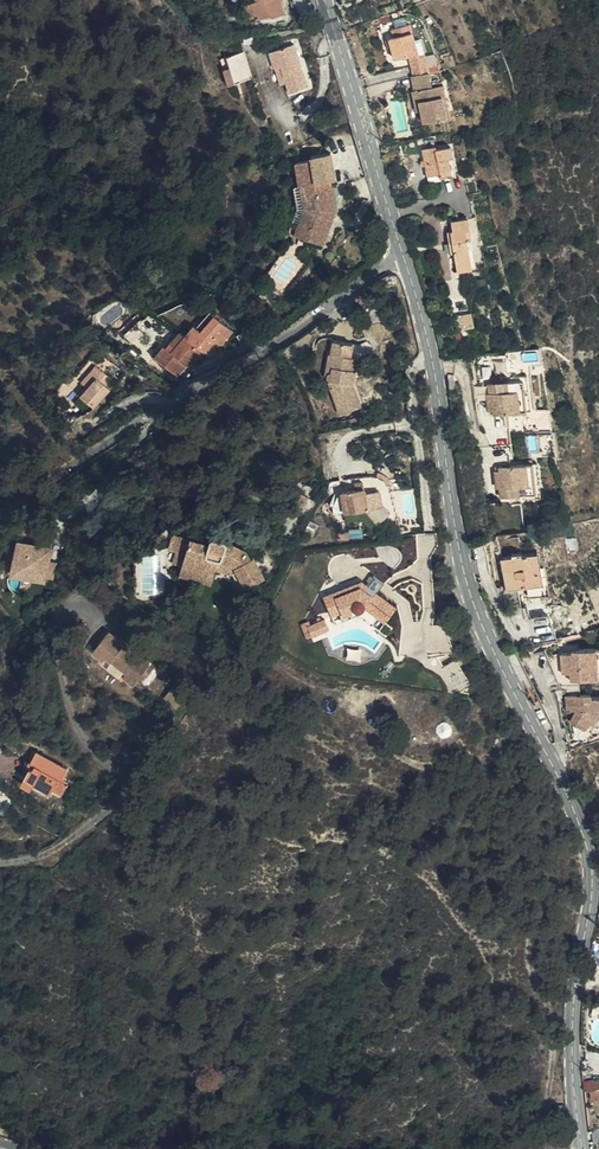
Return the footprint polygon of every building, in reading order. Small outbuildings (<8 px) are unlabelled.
[(248,13),(249,18),(264,15),(264,18),(277,15),(273,0),(239,0),(240,2),(245,1),(248,13)] [(243,15),(248,13),(245,1),(240,2),(243,15)] [(386,60),(395,57),(408,52),(402,37),(396,23),(380,28),(383,37),(377,39),(380,49),(381,49),(386,60)] [(408,52),(415,49),(410,35),(402,37),(408,52)] [(275,65),(276,64),(281,63),(287,81),(290,90),(308,84),(301,63),(297,65),(296,60),(299,58),(294,42),(270,50),(275,65)] [(395,57),(396,60),(417,52),(415,49),(408,52),(395,57)] [(396,60),(401,75),(419,69),(429,66),(434,64),(431,58),(420,61),(417,52),(396,60)] [(249,79),(240,53),(223,58),(232,84),(249,79)] [(281,63),(276,64),(282,81),(287,80),(281,63)] [(232,84),(227,69),(220,70),(225,86),(232,84)] [(401,75),(400,75),(402,85),(422,80),(419,69),(401,75)] [(422,80),(402,85),(408,106),(411,104),(414,115),(417,126),(445,120),(437,88),(424,90),(422,80)] [(436,150),(422,151),(425,177),(436,176),(438,179),(450,178),(448,155),(437,156),(436,150)] [(300,238),(325,247),(338,214),(333,183),(339,182),(334,156),(314,159),(313,156),(297,159),(301,183),(295,184),(298,206),(293,223),(293,228),(296,235),(300,238)] [(470,239),(467,219),(453,221),(454,231),(449,232),(450,243),(452,242),(454,253),(457,271),(468,269),(471,268),(466,240),(470,239)] [(476,267),(470,239),(466,240),(471,268),(476,267)] [(484,279),(475,280),(476,289),(485,288),(484,279)] [(201,331),(214,315),(210,311),(197,327),(201,331)] [(469,314),(460,315),(463,329),(471,327),(469,314)] [(187,336),(210,354),(219,343),(222,345),(232,331),(214,315),(201,331),(197,327),(195,326),(187,336)] [(182,331),(168,347),(174,351),(187,336),(182,331)] [(461,348),(457,333),(452,334),(456,349),(461,348)] [(208,356),(210,354),(187,336),(174,351),(168,347),(166,345),(157,354),(181,374),(193,360),(196,363),(204,353),(208,356)] [(346,372),(350,359),(353,345),(336,340),(333,352),(331,352),(327,367),(331,369),(329,376),(326,379),(327,383),(326,385),(337,418),(355,412),(351,400),(355,399),(350,386),(353,374),(346,372)] [(499,374),(507,373),(506,356),(498,356),(499,374)] [(356,360),(350,359),(346,372),(353,374),(356,360)] [(89,388),(102,370),(95,365),(81,382),(89,388)] [(113,378),(102,370),(89,388),(82,397),(96,407),(111,387),(108,385),(113,378)] [(530,411),(527,378),(525,377),(507,379),(507,384),(485,386),(485,395),(483,396),(483,412),(487,411),(487,415),(530,411)] [(540,500),(536,465),(532,465),(500,469),(500,474),(495,474),(496,490),(499,489),(499,492),(500,499),(514,498),(515,502),(540,500)] [(328,488),(307,478),(301,492),(321,502),(328,488)] [(364,488),(345,491),(348,511),(367,508),(378,521),(390,511),(383,503),(381,491),(365,493),(364,488)] [(46,579),(53,545),(19,537),(12,572),(46,579)] [(186,567),(196,541),(191,539),(182,566),(186,567)] [(215,541),(215,543),(230,550),(246,560),(249,556),(231,544),(220,539),(215,541)] [(214,547),(196,541),(186,567),(186,568),(216,579),(219,571),(235,577),(236,577),(241,574),(250,591),(267,580),(256,560),(253,562),(249,556),(246,560),(230,550),(215,543),(214,547)] [(300,547),(295,557),(303,561),(307,551),(300,547)] [(509,595),(530,593),(546,592),(544,578),(540,578),(536,556),(524,558),(523,554),(515,555),(515,559),(505,560),(509,595)] [(542,555),(536,556),(540,578),(544,578),(549,578),(548,571),(545,570),(542,555)] [(216,579),(186,568),(184,574),(214,586),(216,579)] [(384,580),(374,573),(367,583),(362,579),(334,590),(336,594),(361,584),(374,594),(376,591),(384,580)] [(245,593),(250,591),(241,574),(236,577),(245,593)] [(334,590),(324,594),(332,615),(341,611),(343,615),(352,611),(351,608),(353,607),(355,608),(357,609),(359,609),(361,609),(362,608),(364,607),(365,605),(385,621),(397,606),(376,591),(374,594),(361,584),(336,594),(334,590)] [(546,592),(530,593),(531,605),(552,602),(550,591),(546,592)] [(265,613),(273,599),(266,594),(258,610),(265,613)] [(312,624),(309,625),(312,633),(313,634),(329,627),(325,618),(312,624)] [(309,625),(312,624),(310,620),(303,623),(308,635),(312,633),(309,625)] [(535,626),(541,648),(557,644),(550,622),(535,626)] [(152,663),(110,629),(94,648),(105,657),(108,653),(128,669),(124,673),(136,683),(152,663)] [(597,685),(598,685),(598,652),(578,653),(577,655),(565,656),(565,657),(564,677),(572,675),(574,686),(582,686),(597,685)] [(564,677),(565,657),(547,659),(556,677),(564,677)] [(598,700),(597,685),(582,686),(583,700),(598,700)] [(182,700),(172,691),(163,701),(173,710),(182,700)] [(598,700),(583,700),(568,701),(570,717),(578,716),(572,727),(586,738),(589,737),(595,730),(597,731),(598,728),(598,700)] [(26,776),(35,782),(51,791),(53,786),(62,791),(69,780),(63,777),(68,768),(38,750),(32,761),(34,762),(26,776)] [(32,787),(35,782),(26,776),(23,781),(32,787)] [(588,1088),(587,1096),(587,1105),(598,1104),(598,1088),(588,1088)]
